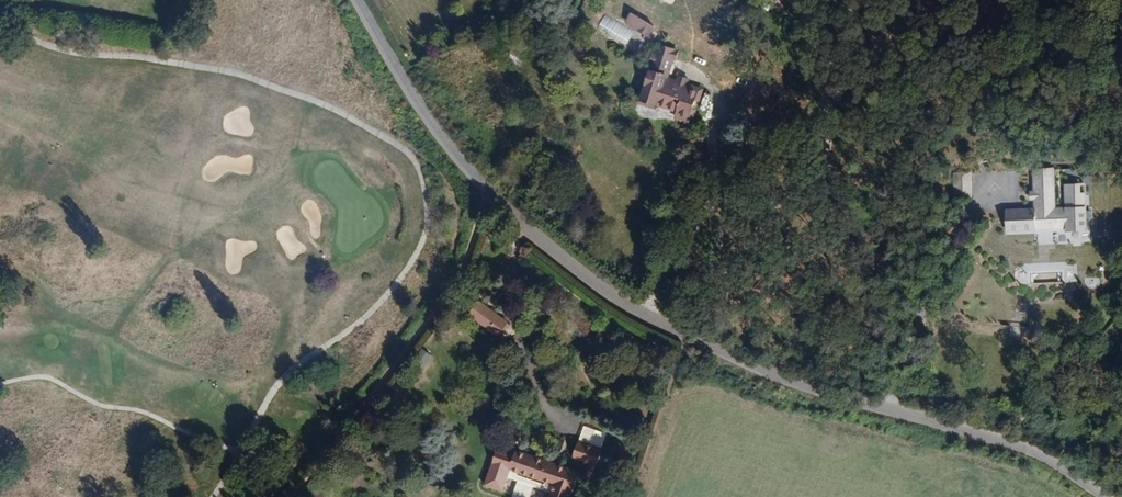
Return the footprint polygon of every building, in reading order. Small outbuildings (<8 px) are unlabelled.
[(656,25),(632,9),(625,21),(650,36),(656,25)] [(604,15),(597,28),(627,45),(634,33),(604,15)] [(698,90),(666,80),(668,75),(674,58),(656,52),(651,69),(655,71),(652,82),(647,80),(642,98),(679,110),(677,115),(689,119),(695,99),(698,90)] [(704,87),(668,75),(666,80),(698,90),(695,99),(700,101),(704,87)] [(1005,209),(1005,232),(1067,230),(1067,243),(1086,243),(1084,184),(1064,185),(1065,208),(1055,209),(1054,168),(1032,169),(1033,192),(1030,192),(1030,200),(1033,200),(1034,209),(1005,209)] [(1055,169),(1056,207),(1064,207),(1063,182),(1065,182),(1064,168),(1055,169)] [(970,173),(953,173),(954,211),(970,211),(970,173)] [(1087,279),(1089,288),(1100,286),(1099,277),(1087,279)] [(513,322),(482,301),(472,314),(503,335),(513,322)] [(1010,336),(1020,337),(1021,327),(1011,326),(1010,336)] [(414,360),(424,367),(432,356),(423,349),(414,360)] [(593,435),(588,453),(612,460),(617,442),(593,435)] [(502,484),(520,489),(526,468),(563,478),(563,475),(570,477),(569,480),(570,481),(566,496),(586,496),(595,467),(575,461),(574,464),(567,462),(568,459),(531,448),(531,449),(513,444),(502,484)]
